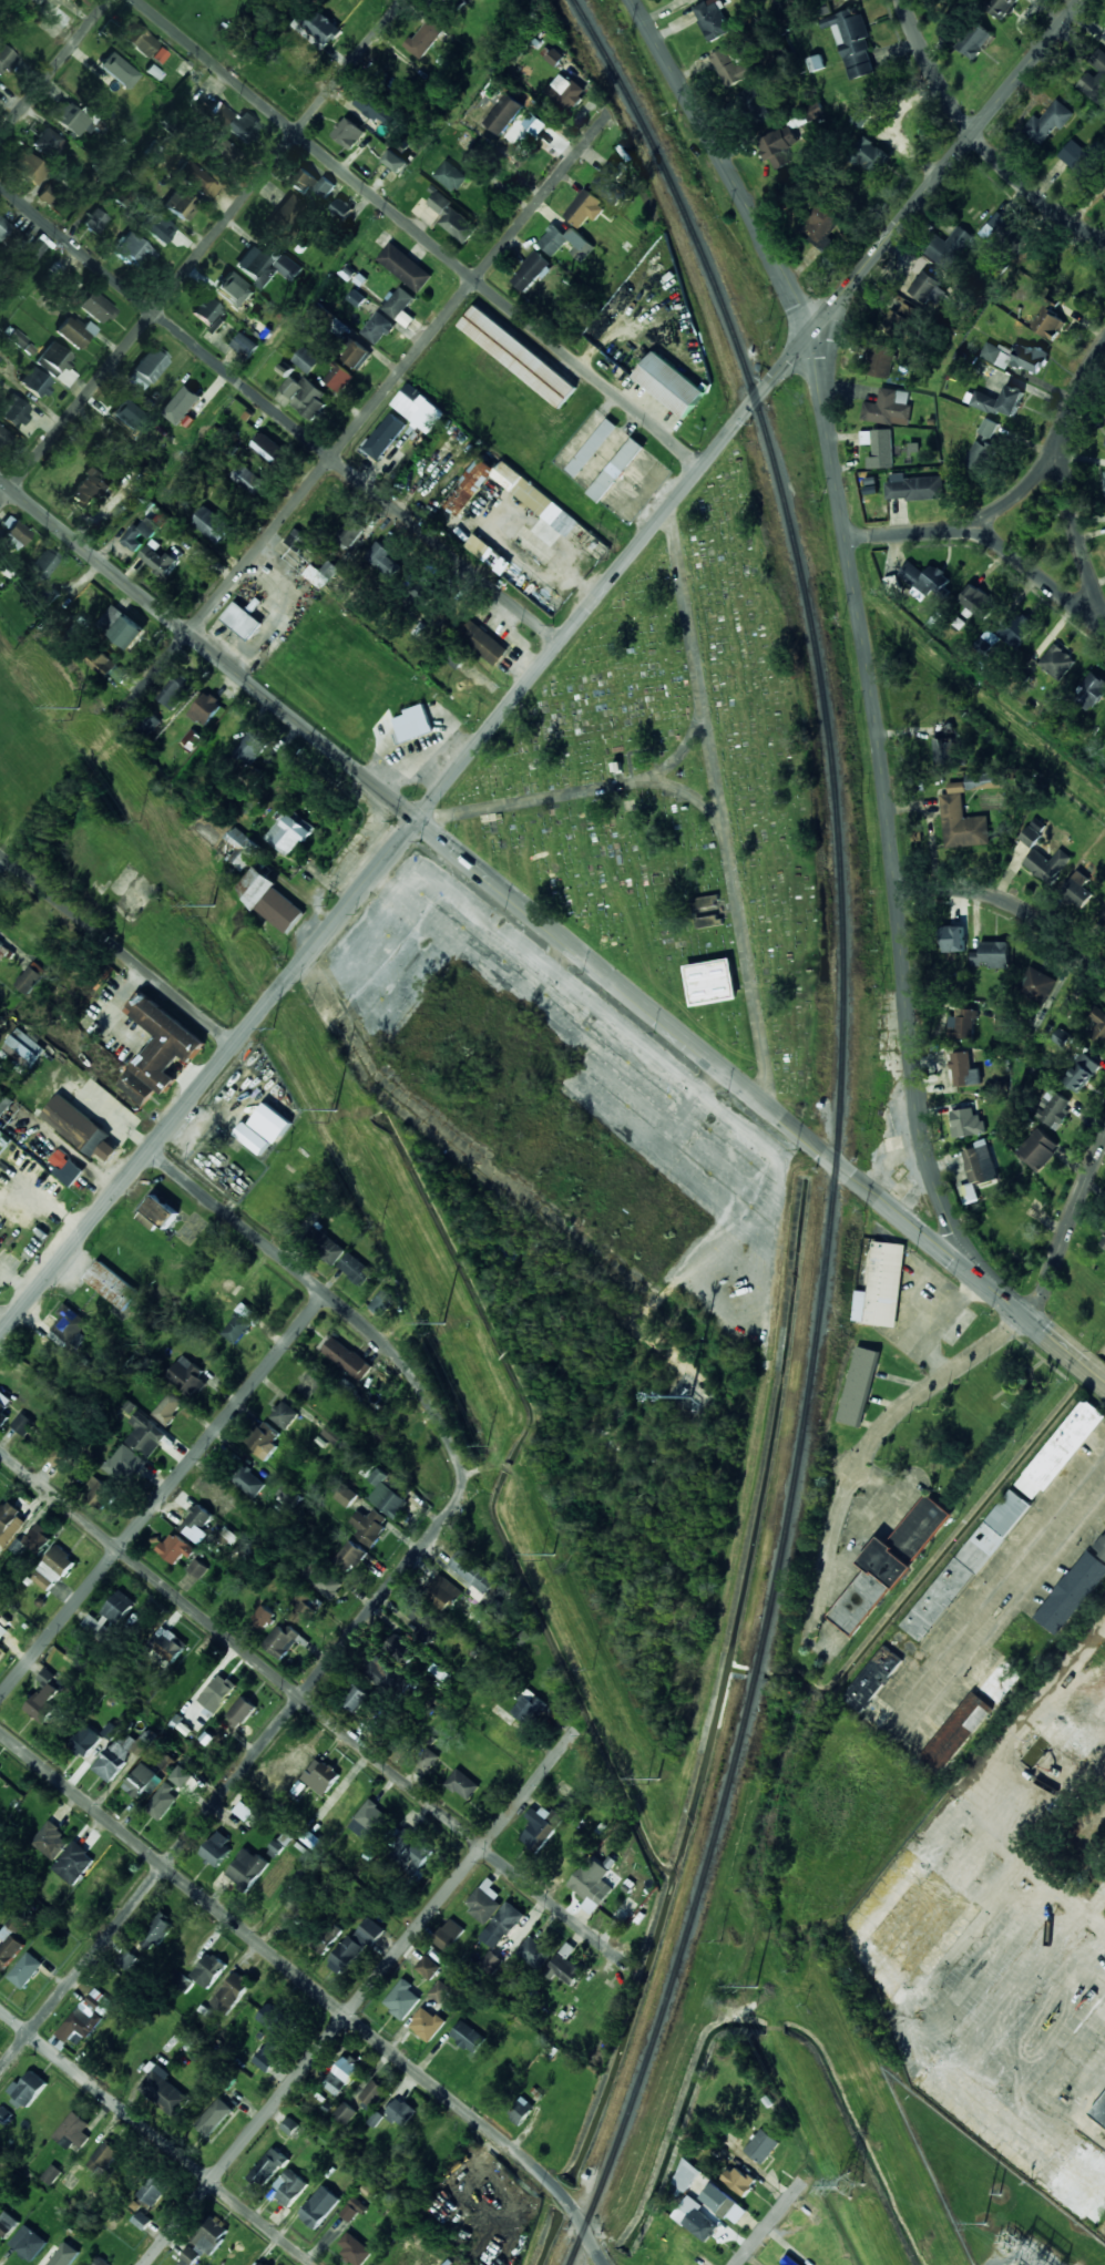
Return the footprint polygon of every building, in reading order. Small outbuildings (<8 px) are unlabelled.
[(1017,0),(989,0),(984,7),(1001,20),(1017,0)] [(711,42),(732,30),(716,2),(709,6),(706,1),(692,9),(711,42)] [(328,48),(342,29),(310,6),(296,24),(328,48)] [(876,73),(866,39),(869,38),(860,7),(820,19),(823,29),(834,26),(850,80),(876,73)] [(444,29),(428,17),(406,47),(422,59),(444,29)] [(974,60),(993,35),(976,22),(957,47),(974,60)] [(158,41),(130,23),(119,39),(147,57),(158,41)] [(0,43),(0,76),(16,57),(0,43)] [(166,55),(159,48),(150,58),(158,65),(166,55)] [(1099,103),(1104,95),(1104,54),(1097,49),(1086,65),(1089,68),(1076,88),(1099,103)] [(127,90),(138,75),(110,52),(98,67),(127,90)] [(811,73),(826,68),(821,54),(807,58),(811,73)] [(572,111),(587,92),(562,72),(547,91),(572,111)] [(505,136),(525,104),(506,92),(486,124),(505,136)] [(745,98),(759,125),(772,119),(758,92),(745,98)] [(401,118),(380,99),(372,109),(393,127),(401,118)] [(1073,113),(1058,99),(1039,119),(1036,115),(1022,130),(1041,148),(1073,113)] [(826,115),(821,101),(804,107),(810,121),(826,115)] [(242,147),(259,126),(243,113),(237,120),(218,104),(207,118),(242,147)] [(850,122),(863,130),(874,113),(862,105),(850,122)] [(538,136),(548,124),(532,112),(522,124),(538,136)] [(332,134),(351,150),(366,132),(347,116),(332,134)] [(785,149),(798,143),(791,126),(757,139),(766,161),(772,159),(776,169),(791,163),(785,149)] [(66,144),(45,127),(32,145),(52,161),(66,144)] [(849,154),(873,175),(890,156),(865,135),(849,154)] [(1059,155),(1077,172),(1092,155),(1073,139),(1059,155)] [(34,187),(48,170),(23,150),(9,167),(34,187)] [(385,161),(402,174),(410,162),(392,150),(385,161)] [(456,192),(468,177),(447,160),(435,175),(456,192)] [(591,186),(616,206),(629,191),(616,181),(623,171),(611,161),(591,186)] [(217,188),(191,164),(180,177),(206,200),(217,188)] [(336,186),(324,176),(320,181),(303,167),(289,184),(305,197),(312,188),(326,199),(336,186)] [(37,197),(50,208),(62,193),(48,183),(37,197)] [(198,206),(176,188),(163,205),(185,223),(198,206)] [(590,216),(596,221),(607,207),(585,189),(564,215),(580,228),(590,216)] [(479,228),(438,192),(428,203),(446,218),(441,223),(466,244),(479,228)] [(282,232),(304,205),(291,195),(269,221),(282,232)] [(354,207),(339,198),(332,210),(347,219),(354,207)] [(805,239),(826,251),(832,240),(829,238),(842,214),(818,200),(806,221),(813,225),(805,239)] [(83,226),(98,235),(109,217),(94,208),(83,226)] [(145,230),(162,246),(177,229),(160,214),(145,230)] [(1,236),(13,245),(19,237),(9,229),(11,226),(0,218),(0,238),(1,236)] [(566,243),(584,260),(596,248),(574,227),(566,235),(555,224),(538,242),(553,256),(566,243)] [(936,233),(923,252),(950,271),(974,236),(959,225),(948,241),(936,233)] [(113,252),(136,271),(152,251),(129,232),(113,252)] [(18,257),(30,267),(47,248),(35,238),(18,257)] [(419,294),(433,277),(392,242),(378,259),(419,294)] [(265,258),(250,246),(235,266),(264,288),(278,270),(292,282),(303,269),(274,246),(265,258)] [(510,280),(525,294),(551,265),(536,251),(510,280)] [(242,290),(245,286),(222,269),(204,294),(222,307),(228,297),(244,309),(252,297),(242,290)] [(1040,283),(1020,269),(1011,282),(1032,295),(1040,283)] [(950,289),(923,272),(911,290),(938,307),(950,289)] [(382,307),(397,320),(415,297),(400,285),(382,307)] [(102,326),(115,309),(87,287),(74,304),(102,326)] [(191,313),(216,333),(229,318),(205,298),(191,313)] [(900,313),(890,309),(882,330),(905,339),(917,308),(903,303),(900,313)] [(562,407),(578,386),(475,306),(458,327),(562,407)] [(1057,340),(1066,319),(1043,309),(1034,330),(1057,340)] [(378,346),(395,324),(378,311),(361,333),(378,346)] [(79,351),(97,329),(87,321),(81,328),(67,317),(55,331),(79,351)] [(264,339),(271,330),(256,318),(249,327),(264,339)] [(22,348),(28,339),(13,329),(7,338),(22,348)] [(232,346),(250,357),(258,343),(240,333),(232,346)] [(339,355),(359,372),(373,355),(352,338),(339,355)] [(980,356),(1006,369),(1010,362),(1038,376),(1048,355),(1016,339),(1009,352),(987,342),(980,356)] [(65,389),(76,376),(66,367),(73,359),(53,341),(35,361),(65,389)] [(893,378),(895,346),(871,345),(870,376),(893,378)] [(144,392),(169,359),(152,346),(127,379),(144,392)] [(309,374),(321,360),(304,346),(292,360),(309,374)] [(633,377),(685,418),(706,392),(654,351),(633,377)] [(324,380),(341,394),(355,377),(337,363),(324,380)] [(53,383),(31,367),(19,384),(40,399),(53,383)] [(305,376),(300,383),(291,376),(279,389),(293,401),(291,404),(311,420),(330,397),(305,376)] [(428,434),(446,413),(409,383),(392,404),(428,434)] [(164,413),(179,426),(202,397),(187,384),(164,413)] [(1025,392),(1008,385),(1002,401),(976,390),(970,404),(996,415),(999,410),(1015,417),(1025,392)] [(908,426),(912,392),(880,388),(878,403),(864,402),(861,420),(908,426)] [(32,411),(10,394),(0,407),(0,417),(16,430),(32,411)] [(143,417),(120,396),(107,410),(130,431),(143,417)] [(375,460),(409,428),(395,414),(361,446),(375,460)] [(578,478),(617,425),(607,417),(568,470),(578,478)] [(979,432),(992,439),(999,424),(986,417),(979,432)] [(8,434),(0,428),(0,444),(8,434)] [(893,430),(861,430),(861,445),(873,444),(874,456),(867,457),(868,469),(894,468),(893,430)] [(251,448),(277,468),(289,452),(264,432),(251,448)] [(601,503),(645,446),(633,436),(588,493),(601,503)] [(980,472),(992,447),(976,439),(965,465),(980,472)] [(612,546),(486,448),(443,504),(460,517),(491,476),(600,561),(612,546)] [(231,478),(256,493),(265,478),(239,463),(231,478)] [(86,511),(102,486),(106,489),(111,482),(88,468),(68,500),(86,511)] [(888,500),(944,498),(944,476),(905,478),(904,473),(887,474),(888,500)] [(192,524),(220,543),(233,525),(205,506),(192,524)] [(161,527),(145,514),(122,542),(135,552),(146,540),(148,542),(161,527)] [(367,528),(352,516),(333,539),(348,551),(367,528)] [(8,517),(0,528),(0,543),(15,554),(30,533),(8,517)] [(310,539),(297,528),(287,540),(300,551),(310,539)] [(465,546),(503,575),(513,562),(475,533),(465,546)] [(178,561),(168,552),(168,553),(153,540),(140,555),(164,577),(178,561)] [(396,583),(407,572),(389,556),(392,553),(378,541),(365,556),(396,583)] [(60,558),(46,547),(28,571),(42,582),(60,558)] [(321,570),(313,564),(304,574),(323,590),(340,568),(329,559),(321,570)] [(918,581),(924,572),(911,563),(905,572),(918,581)] [(939,593),(951,579),(934,564),(916,585),(928,596),(934,589),(939,593)] [(997,601),(971,583),(958,601),(970,609),(969,611),(983,620),(997,601)] [(40,597),(52,605),(60,593),(48,585),(40,597)] [(221,619),(248,640),(263,622),(236,601),(221,619)] [(127,616),(114,604),(99,621),(112,633),(127,616)] [(1016,647),(1037,627),(1023,611),(1001,632),(1016,647)] [(112,635),(130,650),(146,631),(128,616),(112,635)] [(509,651),(474,620),(460,636),(495,667),(509,651)] [(1039,666),(1061,680),(1075,658),(1053,644),(1039,666)] [(119,684),(128,672),(97,649),(89,661),(119,684)] [(196,680),(181,669),(158,698),(173,710),(196,680)] [(1104,693),(1104,680),(1091,671),(1075,695),(1095,709),(1104,693)] [(188,713),(204,727),(223,705),(207,691),(188,713)] [(400,743),(434,732),(425,704),(403,710),(405,715),(393,719),(400,743)] [(136,728),(153,734),(159,715),(143,709),(136,728)] [(953,724),(934,724),(934,761),(954,761),(953,724)] [(192,751),(204,738),(192,728),(181,741),(192,751)] [(268,744),(250,731),(235,753),(253,766),(268,744)] [(1002,787),(1000,772),(966,775),(968,790),(1002,787)] [(941,795),(945,848),(990,845),(988,815),(965,817),(963,792),(966,792),(965,782),(948,783),(949,794),(941,795)] [(288,856),(301,839),(305,843),(315,830),(290,812),(291,811),(283,805),(274,818),(278,821),(265,839),(288,856)] [(1019,839),(1032,848),(1045,829),(1032,820),(1019,839)] [(228,861),(244,872),(262,846),(237,828),(227,840),(238,848),(228,861)] [(1034,849),(1023,865),(1052,885),(1072,857),(1060,849),(1051,861),(1034,849)] [(305,912),(275,887),(278,883),(256,866),(236,891),(288,933),(305,912)] [(1062,896),(1085,907),(1092,892),(1084,888),(1089,877),(1074,870),(1062,896)] [(964,925),(943,926),(944,952),(965,951),(964,925)] [(1009,942),(981,941),(980,952),(972,952),(972,966),(986,966),(986,968),(1008,968),(1009,942)] [(736,999),(732,961),(688,966),(692,1004),(736,999)] [(26,995),(47,972),(36,962),(15,984),(26,995)] [(1017,995),(1046,1006),(1057,978),(1029,967),(1017,995)] [(207,1042),(142,991),(127,1011),(159,1035),(119,1086),(144,1105),(157,1088),(165,1095),(177,1079),(168,1072),(181,1055),(191,1063),(207,1042)] [(1090,1036),(1104,1047),(1104,1014),(1094,1006),(1088,1015),(1099,1023),(1090,1036)] [(975,1038),(976,1009),(953,1008),(952,1038),(975,1038)] [(3,1049),(30,1070),(46,1049),(19,1028),(3,1049)] [(1073,1037),(1060,1028),(1052,1039),(1065,1049),(1073,1037)] [(980,1068),(971,1069),(970,1052),(952,1053),(953,1085),(981,1084),(980,1068)] [(1101,1066),(1084,1052),(1062,1080),(1079,1093),(1101,1066)] [(15,1101),(0,1087),(0,1118),(15,1101)] [(1071,1100),(1056,1093),(1046,1110),(1041,1108),(1036,1117),(1059,1129),(1067,1115),(1064,1113),(1071,1100)] [(98,1152),(110,1162),(120,1149),(108,1141),(112,1136),(60,1094),(42,1116),(94,1157),(98,1152)] [(293,1123),(267,1102),(250,1123),(276,1144),(293,1123)] [(986,1133),(983,1114),(975,1115),(974,1107),(950,1112),(955,1139),(986,1133)] [(235,1135),(262,1155),(272,1142),(245,1122),(235,1135)] [(1016,1153),(1038,1172),(1061,1148),(1039,1128),(1016,1153)] [(999,1179),(987,1139),(975,1142),(977,1147),(962,1152),(972,1183),(964,1186),(966,1194),(974,1192),(973,1187),(999,1179)] [(56,1174),(72,1187),(85,1171),(69,1158),(56,1174)] [(159,1223),(167,1229),(179,1212),(154,1195),(138,1219),(154,1230),(159,1223)] [(336,1265),(346,1248),(327,1237),(317,1254),(336,1265)] [(906,1244),(874,1241),(869,1291),(856,1289),(853,1322),(898,1326),(906,1244)] [(338,1267),(363,1286),(374,1271),(349,1252),(338,1267)] [(140,1294),(101,1260),(85,1278),(123,1312),(140,1294)] [(387,1286),(369,1306),(381,1317),(400,1297),(387,1286)] [(58,1313),(62,1316),(52,1329),(78,1349),(87,1337),(82,1332),(90,1322),(65,1303),(58,1313)] [(238,1346),(261,1316),(245,1303),(222,1333),(238,1346)] [(364,1379),(373,1363),(332,1338),(322,1354),(364,1379)] [(880,1351),(855,1346),(839,1422),(864,1427),(880,1351)] [(206,1382),(198,1377),(203,1370),(183,1355),(167,1378),(194,1398),(206,1382)] [(12,1401),(0,1390),(0,1428),(1,1429),(10,1418),(3,1411),(12,1401)] [(166,1425),(186,1403),(172,1391),(152,1414),(166,1425)] [(1085,1398),(1016,1485),(1038,1502),(1104,1417),(1104,1414),(1085,1398)] [(287,1430),(300,1414),(283,1400),(270,1417),(287,1430)] [(150,1459),(170,1434),(140,1410),(130,1422),(138,1429),(128,1440),(150,1459)] [(11,1427),(26,1436),(35,1421),(20,1412),(11,1427)] [(267,1460),(278,1446),(274,1443),(281,1433),(263,1420),(245,1444),(267,1460)] [(337,1445),(344,1435),(329,1424),(322,1434),(337,1445)] [(46,1459),(59,1470),(75,1450),(61,1439),(46,1459)] [(148,1462),(125,1442),(104,1467),(127,1486),(148,1462)] [(242,1463),(230,1477),(254,1498),(267,1484),(242,1463)] [(415,1494),(381,1465),(369,1479),(379,1487),(370,1498),(394,1518),(415,1494)] [(87,1499),(104,1509),(115,1490),(93,1476),(88,1484),(94,1488),(87,1499)] [(202,1500),(219,1512),(232,1493),(215,1481),(202,1500)] [(277,1495),(287,1502),(296,1490),(286,1483),(277,1495)] [(359,1493),(344,1485),(335,1499),(351,1508),(359,1493)] [(1032,1505),(1011,1488),(902,1626),(923,1643),(1032,1505)] [(952,1513),(927,1494),(889,1543),(880,1536),(859,1564),(865,1569),(828,1618),(855,1639),(952,1513)] [(6,1502),(0,1510),(0,1544),(6,1548),(28,1519),(6,1502)] [(203,1528),(214,1516),(200,1504),(179,1526),(200,1545),(210,1534),(203,1528)] [(356,1536),(372,1547),(391,1520),(374,1509),(369,1517),(359,1511),(350,1524),(360,1530),(356,1536)] [(18,1553),(25,1544),(38,1554),(53,1535),(33,1518),(10,1547),(18,1553)] [(191,1558),(197,1550),(172,1531),(158,1551),(176,1564),(184,1553),(191,1558)] [(1093,1550),(1104,1559),(1104,1534),(1093,1550)] [(333,1558),(349,1573),(367,1554),(351,1540),(333,1558)] [(32,1579),(52,1592),(75,1558),(56,1545),(32,1579)] [(485,1595),(498,1581),(462,1549),(450,1563),(485,1595)] [(1104,1575),(1104,1564),(1087,1550),(1035,1618),(1058,1636),(1104,1575)] [(188,1569),(201,1579),(209,1569),(197,1559),(188,1569)] [(463,1592),(441,1574),(425,1595),(447,1613),(463,1592)] [(137,1602),(120,1589),(103,1612),(120,1624),(137,1602)] [(311,1596),(303,1589),(291,1603),(297,1608),(291,1616),(306,1628),(319,1612),(307,1602),(311,1596)] [(439,1630),(428,1621),(417,1634),(428,1643),(439,1630)] [(0,1642),(10,1631),(0,1623),(0,1642)] [(279,1626),(263,1645),(281,1660),(302,1636),(289,1624),(284,1630),(279,1626)] [(171,1663),(188,1645),(165,1625),(149,1643),(171,1663)] [(420,1648),(394,1634),(385,1651),(410,1664),(420,1648)] [(903,1659),(884,1645),(844,1698),(864,1712),(903,1659)] [(364,1672),(397,1696),(409,1679),(376,1655),(364,1672)] [(976,1688),(997,1705),(1023,1674),(1002,1657),(976,1688)] [(51,1683),(57,1675),(46,1667),(37,1679),(44,1685),(25,1709),(44,1724),(57,1708),(49,1702),(59,1689),(51,1683)] [(216,1713),(237,1687),(221,1673),(199,1700),(216,1713)] [(343,1703),(356,1713),(370,1695),(357,1685),(343,1703)] [(511,1710),(528,1725),(547,1705),(531,1689),(511,1710)] [(921,1755),(942,1773),(995,1708),(974,1691),(921,1755)] [(240,1729),(256,1705),(242,1696),(226,1719),(240,1729)] [(1086,1729),(1104,1704),(1104,1743),(1086,1729)] [(103,1738),(85,1724),(70,1744),(87,1757),(103,1738)] [(93,1769),(111,1783),(134,1752),(142,1758),(159,1736),(149,1728),(139,1741),(130,1735),(126,1740),(119,1735),(93,1769)] [(1019,1759),(1030,1770),(1052,1747),(1034,1730),(1019,1745),(1026,1751),(1019,1759)] [(290,1786),(317,1755),(303,1742),(275,1773),(290,1786)] [(430,1771),(440,1754),(425,1746),(415,1762),(430,1771)] [(1038,1768),(1069,1794),(1087,1773),(1056,1746),(1038,1768)] [(301,1780),(324,1796),(341,1774),(317,1757),(301,1780)] [(123,1787),(139,1800),(150,1786),(155,1791),(164,1779),(143,1762),(123,1787)] [(170,1778),(184,1789),(194,1776),(180,1765),(170,1778)] [(481,1784),(456,1768),(445,1785),(469,1801),(481,1784)] [(277,1800),(286,1786),(269,1774),(259,1788),(277,1800)] [(165,1783),(145,1809),(161,1821),(180,1795),(165,1783)] [(374,1846),(394,1817),(368,1800),(349,1828),(374,1846)] [(255,1811),(242,1801),(234,1811),(246,1821),(255,1811)] [(540,1853),(563,1817),(543,1805),(520,1841),(540,1853)] [(54,1861),(72,1839),(49,1821),(32,1843),(54,1861)] [(395,1840),(388,1848),(417,1872),(434,1851),(406,1828),(396,1841),(395,1840)] [(234,1842),(219,1830),(201,1855),(217,1866),(234,1842)] [(96,1860),(76,1842),(53,1867),(73,1886),(96,1860)] [(248,1892),(269,1863),(247,1846),(225,1875),(248,1892)] [(609,1872),(593,1857),(568,1883),(587,1901),(583,1905),(592,1914),(615,1889),(603,1878),(609,1872)] [(464,1905),(486,1924),(502,1905),(496,1899),(502,1892),(487,1879),(464,1905)] [(1086,1892),(1104,1906),(1104,1881),(1086,1892)] [(480,1937),(496,1950),(525,1914),(509,1901),(480,1937)] [(141,1940),(158,1951),(177,1921),(161,1910),(141,1940)] [(15,1936),(26,1922),(16,1914),(0,1933),(0,1937),(4,1941),(0,1946),(0,1968),(4,1971),(26,1944),(15,1936)] [(383,1927),(367,1915),(328,1965),(344,1978),(383,1927)] [(448,1951),(465,1929),(450,1918),(433,1940),(448,1951)] [(322,1954),(343,1931),(334,1922),(313,1946),(322,1954)] [(538,1970),(553,1950),(532,1934),(517,1954),(538,1970)] [(545,1975),(553,1980),(556,1975),(573,1985),(583,1969),(569,1959),(576,1947),(567,1941),(545,1975)] [(115,1962),(127,1971),(138,1958),(126,1948),(115,1962)] [(495,1966),(501,1961),(493,1951),(479,1962),(488,1973),(496,1967),(495,1966)] [(8,1977),(23,1989),(44,1964),(29,1952),(8,1977)] [(208,1989),(227,1966),(210,1952),(191,1975),(208,1989)] [(415,1969),(432,1980),(441,1966),(425,1955),(415,1969)] [(238,1972),(211,2002),(225,2015),(252,1985),(238,1972)] [(421,1998),(410,1989),(413,1985),(403,1978),(383,2005),(405,2020),(421,1998)] [(441,2003),(452,1990),(441,1980),(429,1993),(441,2003)] [(77,2030),(88,2039),(115,2003),(94,1987),(58,2035),(67,2043),(77,2030)] [(446,2022),(425,2006),(409,2026),(431,2042),(446,2022)] [(451,2038),(477,2053),(487,2036),(461,2021),(451,2038)] [(360,2064),(344,2053),(323,2086),(339,2096),(360,2064)] [(172,2074),(159,2064),(139,2088),(176,2118),(192,2099),(167,2079),(172,2074)] [(47,2082),(32,2070),(21,2085),(16,2081),(6,2094),(26,2109),(47,2082)] [(388,2090),(374,2079),(358,2099),(372,2110),(388,2090)] [(520,2124),(535,2107),(523,2096),(507,2113),(520,2124)] [(1090,2116),(1104,2127),(1104,2096),(1090,2116)] [(406,2128),(417,2109),(396,2097),(385,2116),(406,2128)] [(197,2124),(209,2136),(234,2109),(221,2098),(197,2124)] [(333,2115),(347,2125),(357,2112),(344,2102),(333,2115)] [(14,2112),(1,2105),(0,2108),(0,2121),(8,2125),(14,2112)] [(91,2123),(75,2111),(56,2135),(77,2152),(90,2136),(84,2131),(91,2123)] [(292,2136),(300,2126),(289,2117),(281,2127),(292,2136)] [(763,2164),(780,2143),(763,2128),(745,2150),(763,2164)] [(121,2149),(107,2139),(87,2166),(101,2176),(121,2149)] [(261,2189),(289,2160),(276,2147),(247,2177),(261,2189)] [(686,2192),(702,2171),(686,2159),(671,2181),(686,2192)] [(42,2178),(52,2186),(63,2171),(53,2163),(42,2178)] [(723,2180),(745,2197),(757,2181),(735,2164),(723,2180)] [(290,2209),(309,2183),(289,2168),(269,2194),(290,2209)] [(156,2207),(169,2184),(152,2174),(138,2196),(156,2207)] [(702,2198),(738,2224),(749,2209),(713,2183),(702,2198)] [(341,2199),(324,2185),(299,2215),(316,2230),(341,2199)] [(672,2216),(706,2242),(719,2226),(700,2211),(704,2206),(689,2194),(672,2216)] [(340,2214),(352,2224),(367,2206),(355,2196),(340,2214)] [(5,2240),(20,2222),(7,2211),(0,2219),(0,2236),(5,2240)] [(152,2218),(139,2211),(132,2223),(145,2230),(152,2218)] [(230,2229),(208,2215),(192,2241),(213,2255),(230,2229)] [(10,2244),(32,2262),(48,2242),(26,2224),(10,2244)] [(374,2251),(349,2232),(336,2248),(359,2264),(364,2264),(374,2251)] [(66,2241),(49,2264),(71,2264),(81,2252),(66,2241)] [(183,2264),(192,2264),(200,2254),(190,2247),(179,2262),(183,2264)] [(110,2263),(101,2256),(94,2264),(109,2264),(110,2263)] [(788,2256),(782,2264),(801,2264),(788,2256)]
